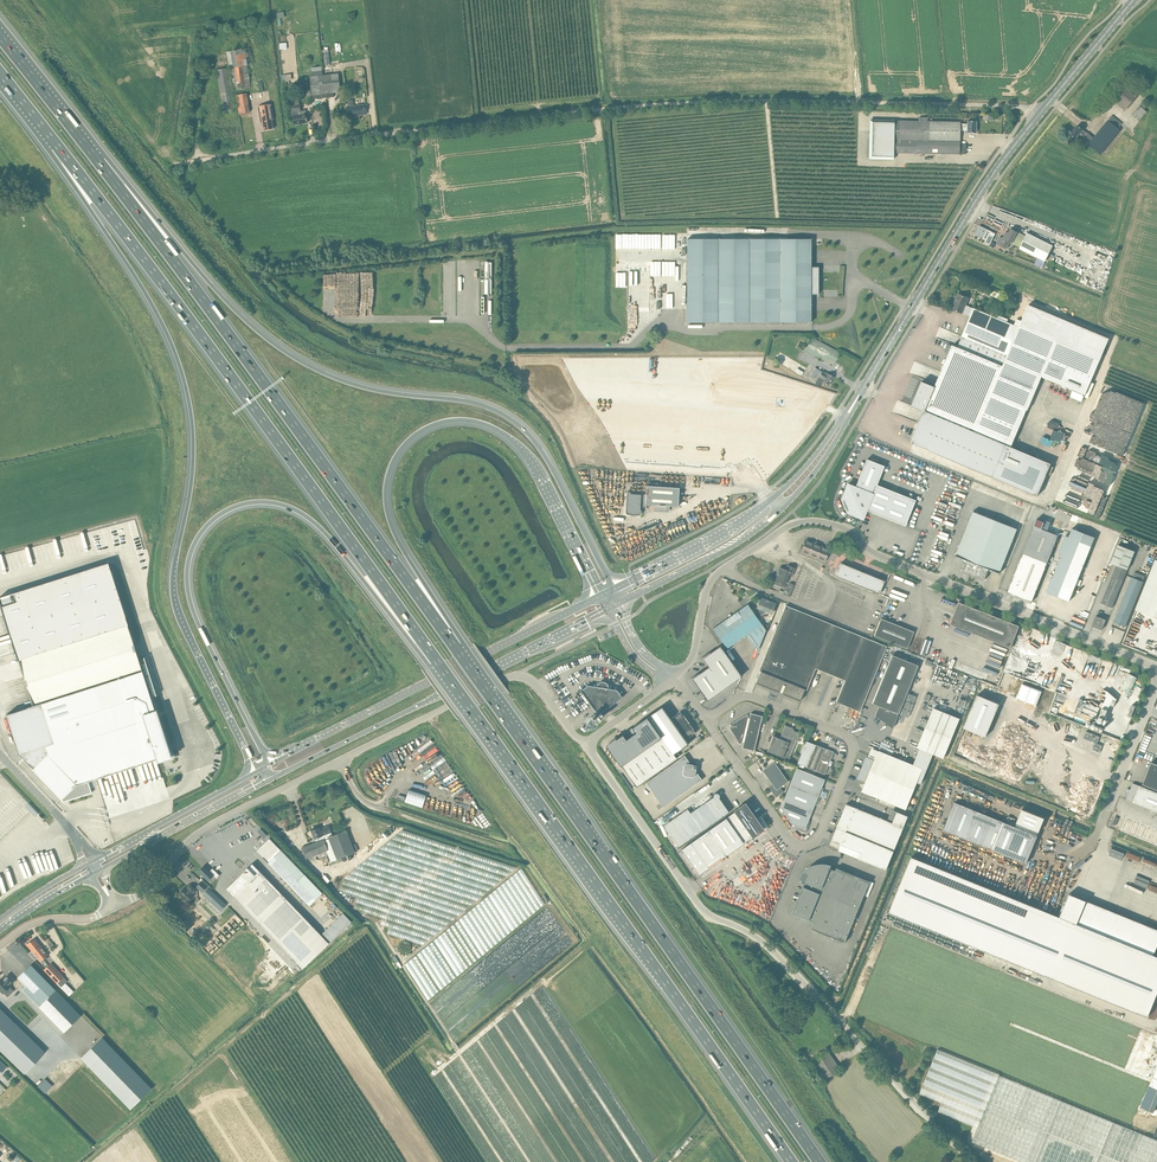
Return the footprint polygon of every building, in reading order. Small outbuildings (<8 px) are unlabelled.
[(286,35),(287,48),(295,48),(295,35),(286,35)] [(228,51),(227,51),(229,68),(233,90),(251,87),(247,65),(248,65),(252,64),(250,48),(245,49),(245,48),(232,50),(228,51)] [(223,112),(235,110),(228,67),(216,69),(223,112)] [(311,76),(310,76),(312,95),(312,100),(327,98),(324,75),(322,75),(322,72),(311,73),(311,76)] [(324,75),(327,98),(334,97),(333,92),(340,91),(338,73),(324,75)] [(261,79),(264,98),(281,96),(277,76),(261,79)] [(1128,83),(1113,101),(1125,111),(1140,93),(1128,83)] [(247,93),(236,95),(239,114),(250,112),(247,93)] [(364,104),(354,106),(353,100),(347,101),(348,106),(346,107),(348,117),(365,114),(364,104)] [(1147,106),(1143,103),(1140,106),(1132,115),(1139,121),(1147,112),(1144,109),(1145,108),(1147,106)] [(261,123),(262,123),(263,130),(273,128),(272,119),(273,119),(271,104),(258,106),(261,123)] [(306,114),(299,115),(298,111),(301,111),(300,104),(291,106),(292,111),(291,112),(291,116),(292,116),(294,124),(307,122),(306,114)] [(1076,139),(1080,133),(1084,136),(1082,139),(1088,144),(1101,154),(1121,130),(1118,128),(1122,123),(1112,115),(1108,120),(1108,119),(1093,137),(1087,132),(1087,133),(1083,130),(1083,129),(1077,125),(1070,134),(1076,139)] [(928,121),(928,117),(919,117),(918,121),(870,120),(870,159),(894,160),(894,153),(959,154),(966,154),(966,144),(960,144),(960,130),(967,131),(967,132),(976,133),(976,121),(967,120),(967,123),(960,123),(960,122),(928,121)] [(978,232),(978,233),(977,236),(986,240),(985,242),(990,245),(994,237),(989,235),(990,232),(987,231),(987,229),(981,226),(980,230),(979,230),(978,232)] [(1010,242),(1019,246),(1025,235),(1011,228),(1009,232),(1006,231),(999,245),(1006,248),(1010,242)] [(1044,262),(1045,261),(1053,245),(1027,232),(1019,248),(1038,257),(1034,265),(1043,269),(1046,263),(1044,262)] [(676,249),(676,234),(615,234),(615,248),(676,249)] [(819,294),(819,267),(811,267),(811,239),(687,239),(687,322),(811,322),(811,294),(819,294)] [(971,316),(974,308),(965,304),(968,297),(958,293),(956,298),(952,309),(962,313),(971,316)] [(914,400),(912,405),(924,410),(925,411),(1011,447),(1027,409),(1028,410),(1042,376),(1085,395),(1109,338),(1029,304),(1022,321),(1016,319),(1014,325),(1007,322),(1008,319),(991,312),(990,315),(974,308),(971,316),(958,347),(953,345),(952,346),(948,344),(945,352),(949,354),(935,387),(922,381),(914,400)] [(484,336),(486,334),(474,324),(472,326),(484,336)] [(810,336),(803,349),(833,365),(841,352),(810,336)] [(782,404),(788,385),(683,354),(678,371),(747,392),(743,405),(759,410),(763,398),(782,404)] [(816,374),(819,376),(824,379),(822,382),(829,385),(834,377),(827,372),(826,374),(822,371),(815,367),(809,376),(813,379),(816,374)] [(1084,395),(1073,391),(1070,397),(1082,402),(1084,395)] [(1117,421),(1120,408),(1111,405),(1108,418),(1117,421)] [(759,421),(776,425),(779,411),(762,407),(759,421)] [(924,410),(910,443),(1037,496),(1051,464),(1011,447),(925,411),(924,410)] [(905,525),(915,500),(876,485),(884,466),(867,459),(855,487),(848,484),(841,499),(844,500),(848,510),(847,513),(863,519),(866,510),(905,525)] [(635,515),(638,515),(639,515),(639,514),(640,514),(640,513),(641,513),(641,512),(641,504),(678,506),(679,487),(646,485),(645,494),(642,493),(627,492),(625,511),(626,512),(626,513),(627,513),(627,514),(628,514),(631,514),(631,515),(635,516),(635,515)] [(972,579),(995,520),(973,511),(955,556),(966,560),(962,571),(962,572),(962,571),(969,574),(971,576),(972,577),(972,579)] [(1034,525),(1007,592),(1032,601),(1058,535),(1041,528),(1044,522),(1036,519),(1034,525)] [(995,520),(972,579),(972,577),(974,578),(977,577),(984,579),(983,580),(984,580),(988,569),(999,573),(1017,529),(995,520)] [(1062,554),(1047,592),(1069,601),(1076,584),(1079,586),(1082,580),(1080,580),(1078,579),(1079,577),(1087,555),(1091,546),(1095,536),(1076,529),(1072,527),(1069,537),(1065,535),(1059,552),(1062,554)] [(783,562),(772,590),(794,598),(804,571),(809,573),(821,545),(807,539),(796,567),(783,562)] [(1116,565),(1112,576),(1101,603),(1112,608),(1135,551),(1118,544),(1111,562),(1116,565)] [(834,549),(812,606),(840,617),(861,560),(834,549)] [(1156,559),(1136,609),(1156,617),(1156,560),(1156,559)] [(0,597),(0,603),(18,660),(19,660),(128,626),(128,625),(129,625),(109,563),(0,597)] [(874,566),(851,629),(870,636),(882,601),(874,599),(884,570),(874,566)] [(1125,626),(1145,576),(1135,572),(1133,577),(1132,577),(1114,621),(1118,623),(1119,625),(1120,626),(1122,625),(1125,626)] [(766,630),(762,624),(757,618),(766,611),(771,613),(775,603),(760,598),(757,608),(761,610),(755,614),(748,604),(713,628),(727,648),(747,634),(758,650),(766,630)] [(959,602),(950,624),(1011,648),(1019,626),(959,602)] [(760,671),(756,682),(800,700),(805,689),(807,690),(815,668),(845,680),(836,701),(836,702),(860,712),(887,646),(785,605),(759,670),(760,671)] [(1102,629),(1106,619),(1096,615),(1092,625),(1094,626),(1096,629),(1097,627),(1102,629)] [(881,618),(874,635),(907,649),(914,631),(881,618)] [(33,706),(7,714),(19,754),(20,754),(21,754),(27,761),(34,768),(33,769),(62,800),(64,802),(66,801),(92,793),(88,781),(157,759),(158,762),(172,758),(157,709),(155,710),(155,708),(151,696),(156,695),(149,673),(144,658),(139,660),(128,626),(19,660),(33,706)] [(706,664),(707,664),(709,667),(699,674),(699,673),(691,679),(699,690),(700,689),(707,700),(742,676),(720,645),(710,653),(709,652),(701,658),(706,664)] [(892,655),(872,703),(880,706),(876,714),(892,726),(897,713),(898,713),(918,665),(892,655)] [(1129,693),(1137,677),(1129,673),(1121,689),(1129,693)] [(608,690),(608,688),(608,687),(608,685),(607,684),(605,682),(603,681),(602,681),(601,681),(598,683),(597,685),(597,686),(597,688),(588,687),(582,691),(580,689),(598,715),(601,713),(603,716),(609,711),(607,708),(623,696),(620,698),(616,691),(608,690)] [(985,737),(999,704),(998,703),(977,695),(966,721),(963,728),(985,737)] [(1081,698),(1078,710),(1083,712),(1085,707),(1093,710),(1093,712),(1098,713),(1100,706),(1089,702),(1086,702),(1086,700),(1081,698)] [(621,734),(605,745),(620,767),(622,766),(636,786),(676,758),(674,754),(689,744),(686,740),(695,733),(680,712),(671,718),(662,706),(647,716),(631,727),(634,731),(624,738),(621,734)] [(913,764),(879,750),(875,759),(866,756),(857,778),(866,781),(862,791),(906,809),(917,782),(921,783),(933,753),(944,758),(960,718),(933,707),(917,747),(920,748),(913,764)] [(1100,727),(1107,709),(1102,707),(1096,721),(1093,720),(1090,727),(1095,728),(1102,731),(1103,728),(1100,727)] [(729,726),(740,743),(743,741),(744,742),(742,748),(754,750),(762,716),(750,713),(749,718),(748,718),(747,715),(729,726)] [(785,725),(780,738),(773,736),(767,751),(782,757),(782,758),(789,761),(800,733),(791,729),(791,727),(785,725)] [(1100,737),(1086,731),(1084,738),(1095,743),(1092,749),(1099,752),(1102,745),(1097,743),(1100,737)] [(797,763),(806,767),(815,770),(824,774),(828,764),(829,761),(830,761),(834,751),(824,747),(824,748),(806,741),(797,763)] [(685,755),(646,783),(663,807),(702,779),(698,773),(696,773),(696,769),(696,768),(697,767),(697,766),(696,764),(695,764),(694,765),(693,764),(689,763),(689,761),(685,755)] [(774,762),(762,770),(773,785),(770,789),(776,797),(783,792),(780,787),(788,781),(774,762)] [(1142,784),(1156,790),(1156,764),(1151,762),(1142,784)] [(790,785),(820,797),(822,791),(820,790),(825,779),(797,768),(790,785)] [(1126,799),(1132,802),(1156,812),(1156,792),(1139,785),(1133,783),(1130,789),(1128,793),(1126,799)] [(820,797),(790,785),(783,801),(811,812),(816,802),(818,803),(820,797)] [(405,802),(424,807),(427,794),(409,789),(405,802)] [(688,809),(663,825),(678,847),(729,812),(719,798),(720,795),(718,793),(716,793),(713,794),(713,797),(690,812),(688,809)] [(428,796),(424,808),(457,819),(461,807),(428,796)] [(811,812),(783,801),(781,808),(792,824),(798,827),(797,829),(806,832),(809,824),(807,823),(811,812)] [(955,802),(943,830),(955,834),(1026,863),(1037,835),(955,802)] [(886,870),(894,851),(908,816),(897,811),(893,822),(856,807),(846,803),(831,840),(862,853),(859,859),(886,870)] [(746,804),(681,850),(698,874),(766,827),(758,817),(756,819),(746,804)] [(35,818),(39,815),(29,805),(25,808),(35,818)] [(1021,808),(1016,822),(1038,831),(1044,818),(1021,808)] [(1120,828),(1127,831),(1132,818),(1126,815),(1120,828)] [(1142,822),(1132,818),(1127,831),(1136,835),(1142,822)] [(1150,825),(1142,822),(1136,835),(1144,838),(1150,825)] [(306,859),(322,852),(324,857),(316,860),(319,866),(355,852),(346,830),(332,835),(331,832),(332,832),(329,825),(320,829),(319,827),(318,827),(318,826),(314,828),(314,829),(311,830),(314,839),(315,842),(301,847),(306,859)] [(1150,825),(1144,838),(1151,841),(1156,828),(1150,825)] [(519,865),(402,829),(344,879),(340,891),(357,898),(354,911),(382,918),(380,924),(390,928),(388,934),(394,937),(393,942),(402,945),(399,953),(412,955),(519,865)] [(266,842),(257,850),(262,856),(309,906),(323,893),(269,838),(266,841),(266,842)] [(237,860),(245,858),(245,854),(250,852),(248,844),(242,846),(242,844),(233,847),(237,860)] [(1060,916),(912,857),(889,912),(1055,979),(1147,1016),(1156,991),(1156,956),(1077,923),(1086,901),(1069,894),(1060,916)] [(835,870),(830,868),(832,865),(830,864),(828,864),(827,863),(825,863),(822,863),(819,863),(816,864),(815,864),(812,865),(810,866),(808,867),(808,868),(806,869),(804,871),(803,872),(803,873),(801,875),(800,878),(807,881),(805,886),(803,886),(793,912),(802,916),(800,921),(813,927),(812,928),(845,942),(864,895),(868,897),(874,883),(836,867),(835,870)] [(231,884),(226,889),(302,968),(317,955),(316,954),(287,924),(286,925),(271,909),(284,896),(257,868),(256,868),(252,864),(231,884)] [(204,865),(198,871),(208,881),(214,876),(216,878),(220,875),(213,868),(209,871),(204,865)] [(201,880),(196,887),(202,893),(208,886),(201,880)] [(193,895),(193,894),(197,890),(190,883),(186,888),(185,887),(178,894),(187,902),(193,895)] [(209,888),(203,894),(221,911),(227,905),(209,888)] [(284,896),(271,909),(286,925),(287,924),(316,954),(329,942),(284,896)] [(217,915),(214,918),(220,923),(223,920),(217,915)] [(203,932),(208,937),(216,930),(211,924),(203,932)] [(38,950),(42,948),(34,938),(27,944),(32,950),(32,951),(36,948),(38,950)] [(36,948),(32,951),(32,950),(28,953),(35,960),(38,958),(41,961),(48,955),(42,948),(38,950),(36,948)] [(64,977),(51,963),(44,969),(57,983),(64,977)] [(31,964),(18,977),(26,986),(23,989),(65,1032),(82,1015),(31,964)] [(0,979),(0,990),(3,993),(4,993),(8,989),(10,986),(16,980),(9,973),(3,978),(2,977),(0,979)] [(24,1074),(45,1052),(0,1009),(0,1051),(24,1074)] [(130,1109),(147,1093),(152,1089),(127,1063),(121,1056),(102,1037),(81,1058),(101,1079),(126,1105),(130,1109)] [(978,1127),(999,1075),(938,1049),(921,1094),(942,1102),(938,1112),(968,1123),(978,1127)] [(826,1079),(840,1069),(828,1051),(813,1061),(814,1062),(810,1064),(822,1081),(826,1079)] [(1156,1103),(1156,1066),(1140,1107),(1153,1112),(1156,1103)] [(1023,1161),(1156,1161),(1156,1140),(1113,1122),(999,1075),(978,1127),(972,1141),(1023,1161)]
